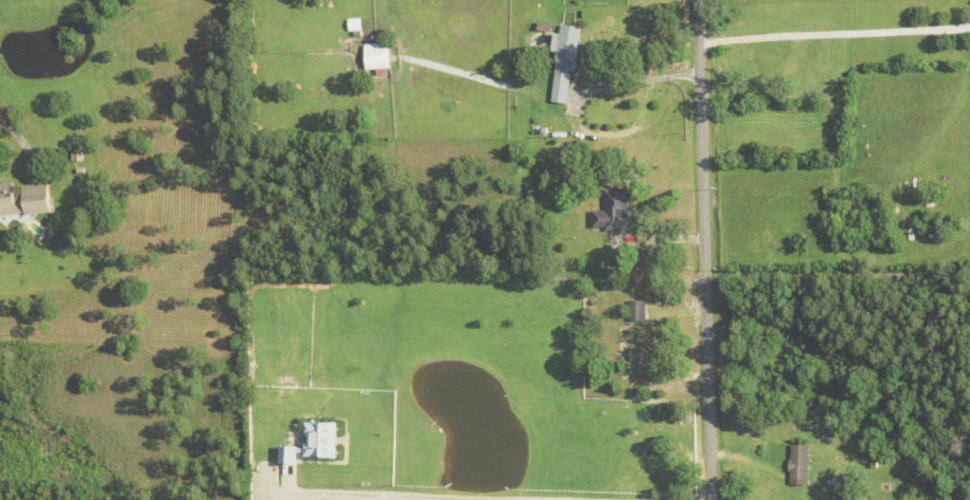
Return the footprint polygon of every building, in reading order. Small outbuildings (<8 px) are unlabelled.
[(538,32),(538,23),(552,24),(551,33),(538,32)] [(572,72),(567,106),(551,104),(557,62),(556,62),(557,53),(551,52),(553,34),(560,35),(562,26),(582,28),(576,72),(572,72)] [(365,46),(389,44),(391,70),(366,71),(365,46)] [(71,154),(82,154),(82,162),(72,163),(71,154)] [(25,215),(0,218),(0,186),(14,184),(15,199),(23,198),(22,188),(48,185),(51,214),(25,216),(25,215)] [(594,213),(605,212),(604,191),(631,190),(632,218),(625,218),(626,232),(606,233),(606,229),(594,230),(594,213)] [(41,240),(45,235),(44,234),(48,230),(56,236),(48,246),(41,240)] [(630,323),(630,302),(646,302),(646,323),(630,323)] [(622,377),(622,332),(631,332),(631,377),(622,377)] [(297,468),(280,468),(280,449),(300,449),(300,451),(305,451),(305,449),(306,449),(306,446),(308,446),(308,440),(306,440),(306,438),(306,424),(332,425),(332,423),(338,423),(337,462),(305,461),(305,456),(297,456),(297,468)] [(790,486),(791,474),(789,473),(790,461),(792,461),(792,447),(810,448),(808,487),(790,486)] [(828,483),(841,482),(842,489),(828,490),(828,483)]
